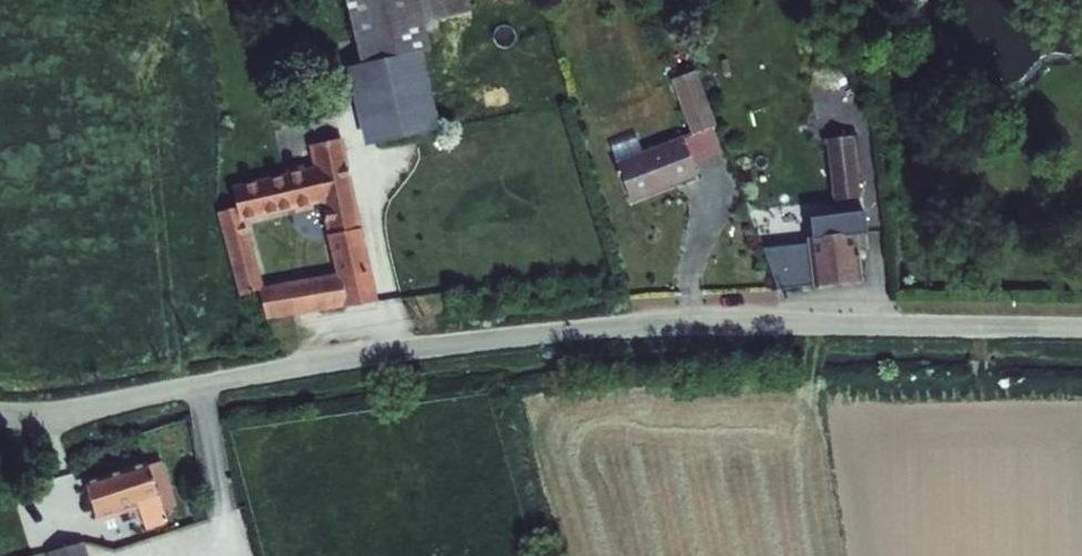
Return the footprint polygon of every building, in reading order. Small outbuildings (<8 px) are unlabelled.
[(414,130),(426,127),(409,52),(376,60),(363,0),(324,0),(355,143),(414,130)] [(376,60),(409,52),(397,0),(363,0),(376,60)] [(710,134),(690,82),(671,90),(690,142),(710,134)] [(231,211),(215,215),(211,216),(235,297),(251,294),(258,321),(368,300),(332,139),(301,147),(307,172),(226,193),(231,211)] [(810,150),(821,211),(845,208),(836,146),(810,150)] [(689,185),(675,148),(612,172),(626,208),(689,185)] [(844,288),(840,260),(838,245),(851,243),(848,221),(794,228),(803,295),(844,288)] [(838,245),(840,260),(853,258),(851,243),(838,245)] [(140,462),(77,483),(88,517),(130,504),(137,527),(159,520),(156,509),(167,506),(152,461),(141,464),(140,462)] [(40,551),(42,555),(77,555),(73,542),(40,551)]
